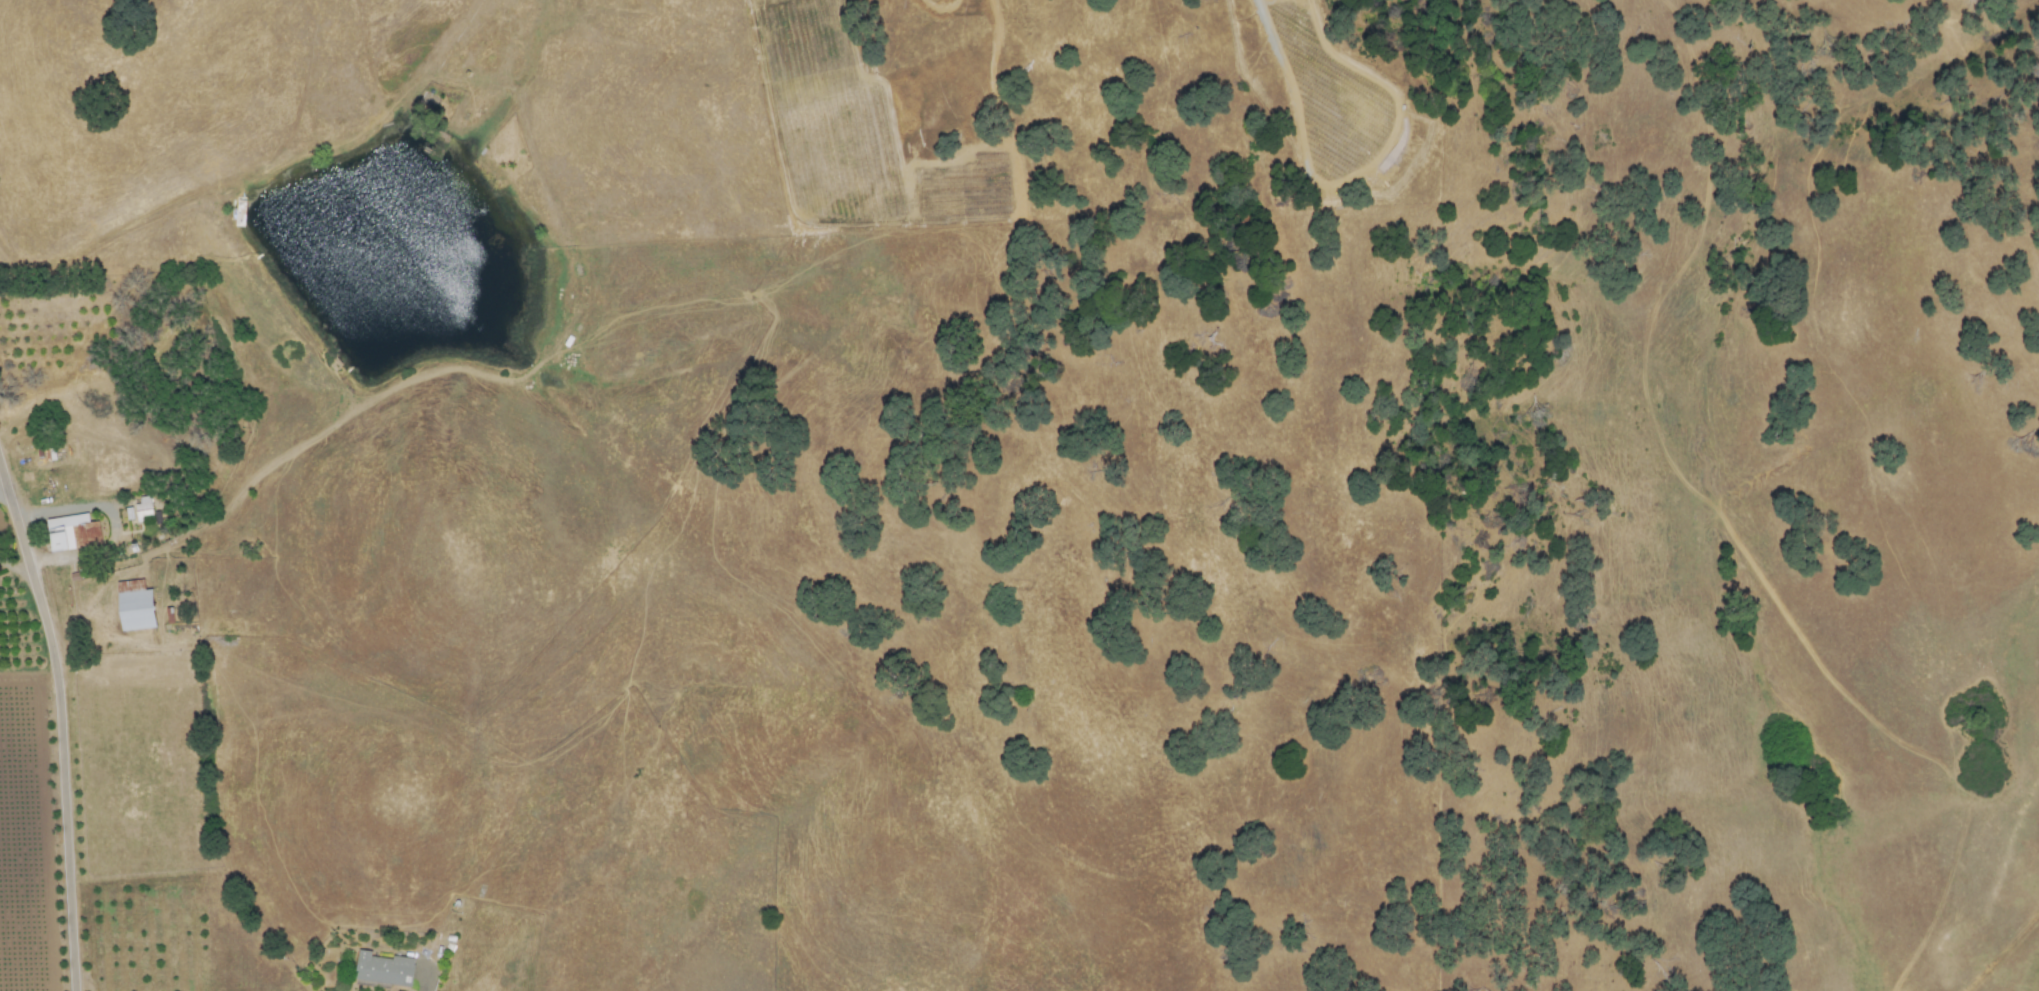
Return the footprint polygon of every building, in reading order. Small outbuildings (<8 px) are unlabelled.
[(139,505),(125,506),(126,519),(137,518),(137,517),(151,516),(150,495),(138,496),(139,505)] [(53,551),(72,548),(70,527),(77,526),(79,547),(92,545),(88,513),(49,518),(53,551)] [(158,627),(157,589),(123,590),(124,628),(158,627)] [(356,979),(413,985),(416,959),(372,954),(372,950),(359,949),(356,979)]
